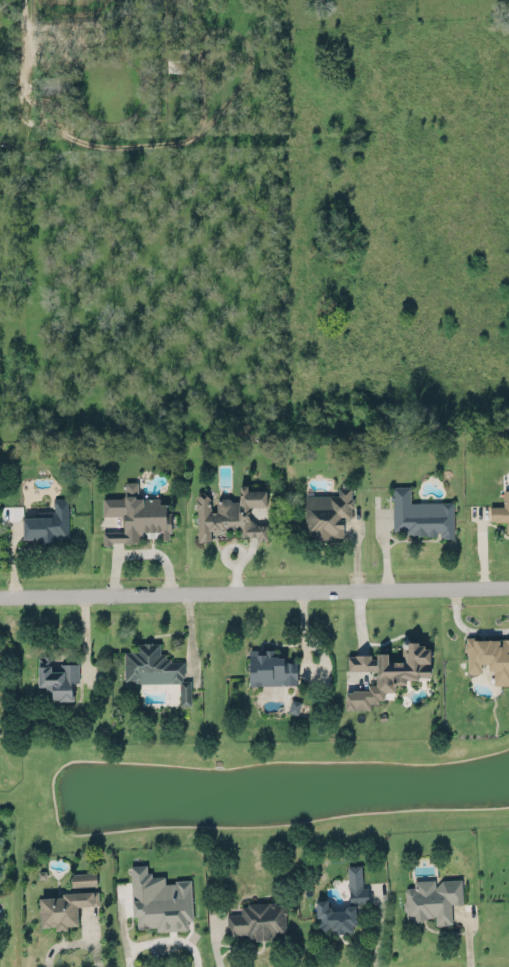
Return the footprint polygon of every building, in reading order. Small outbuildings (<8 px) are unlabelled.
[(188,48),(168,48),(168,69),(181,69),(181,65),(188,65),(188,48)] [(103,544),(112,544),(112,541),(123,541),(124,542),(126,542),(126,543),(130,543),(130,542),(132,542),(132,540),(133,541),(137,541),(137,540),(139,540),(139,537),(160,536),(160,538),(169,538),(169,531),(171,531),(171,520),(172,519),(173,515),(171,513),(171,511),(166,511),(166,509),(168,508),(168,501),(159,502),(159,497),(143,497),(142,496),(137,496),(137,481),(124,481),(125,494),(124,494),(121,497),(102,497),(102,515),(123,515),(123,530),(103,531),(103,544)] [(197,492),(197,498),(195,498),(195,507),(197,507),(197,541),(210,541),(210,528),(218,528),(218,530),(227,530),(227,528),(240,528),(240,536),(257,536),(257,538),(267,538),(266,523),(256,523),(249,516),(249,505),(267,505),(267,487),(248,487),(248,482),(238,482),(239,500),(232,500),(228,496),(221,496),(216,500),(217,510),(210,510),(209,496),(203,490),(198,490),(197,492)] [(304,493),(304,533),(308,533),(308,535),(315,535),(315,538),(330,537),(330,534),(342,534),(342,516),(348,516),(348,504),(351,504),(351,486),(338,486),(338,493),(304,493)] [(453,502),(411,502),(410,486),(392,486),(393,531),(406,531),(406,535),(441,534),(441,538),(453,538),(453,502)] [(503,488),(508,488),(508,530),(506,530),(506,520),(494,520),(494,519),(490,519),(490,505),(504,505),(503,488)] [(22,515),(22,537),(36,537),(36,545),(51,544),(51,540),(69,539),(68,497),(54,498),(53,499),(52,505),(54,506),(54,510),(37,510),(37,515),(22,515)] [(348,655),(348,669),(374,668),(374,669),(377,669),(377,673),(376,673),(376,683),(368,684),(369,688),(352,689),(352,690),(345,690),(346,708),(370,707),(370,702),(378,702),(378,698),(384,698),(383,690),(395,689),(395,683),(406,682),(406,680),(406,677),(418,676),(418,674),(430,673),(429,664),(425,664),(425,660),(429,660),(429,647),(423,647),(423,643),(418,643),(417,639),(410,639),(410,638),(408,637),(406,636),(404,637),(403,638),(402,639),(401,642),(401,643),(402,645),(402,659),(388,659),(388,651),(376,651),(376,662),(371,662),(371,653),(355,653),(355,655),(348,655)] [(466,639),(467,674),(480,673),(480,664),(487,664),(488,670),(493,670),(494,684),(508,684),(508,638),(466,639)] [(124,651),(124,679),(133,679),(135,681),(141,680),(143,679),(143,676),(161,675),(161,677),(169,677),(169,681),(180,681),(180,704),(190,704),(190,679),(182,679),(182,675),(183,675),(183,660),(170,660),(170,657),(165,657),(165,652),(159,652),(159,642),(151,642),(151,640),(143,640),(143,642),(134,642),(134,647),(129,647),(129,651),(124,651)] [(248,648),(249,684),(297,683),(297,660),(285,660),(285,655),(278,656),(278,654),(275,654),(275,648),(262,648),(262,652),(257,652),(257,648),(248,648)] [(37,685),(45,685),(49,689),(51,689),(52,697),(59,697),(59,699),(73,698),(72,689),(71,689),(71,681),(78,680),(77,662),(61,663),(61,669),(51,670),(50,654),(38,655),(38,664),(37,664),(37,685)] [(137,925),(149,925),(149,926),(156,925),(157,930),(187,928),(186,919),(192,919),(190,878),(175,879),(175,882),(164,882),(164,875),(151,876),(151,871),(146,872),(146,864),(130,865),(132,915),(136,914),(137,925)] [(315,898),(327,898),(327,905),(330,906),(332,908),(332,909),(344,909),(345,907),(347,904),(350,904),(349,895),(349,890),(348,880),(347,865),(361,864),(362,887),(368,887),(369,902),(360,903),(360,911),(356,911),(357,923),(352,923),(353,931),(343,931),(343,932),(335,932),(335,930),(333,929),(331,927),(330,925),(326,930),(318,923),(321,921),(320,915),(316,916),(315,898)] [(73,887),(96,886),(96,872),(72,873),(73,887)] [(452,924),(451,904),(463,903),(462,880),(435,881),(435,880),(414,880),(414,887),(404,888),(405,920),(435,918),(435,924),(452,924)] [(39,897),(40,927),(56,926),(56,930),(68,929),(68,925),(78,925),(77,906),(99,905),(98,891),(61,892),(62,896),(39,897)] [(227,915),(227,938),(286,936),(285,903),(241,904),(241,914),(227,915)]
